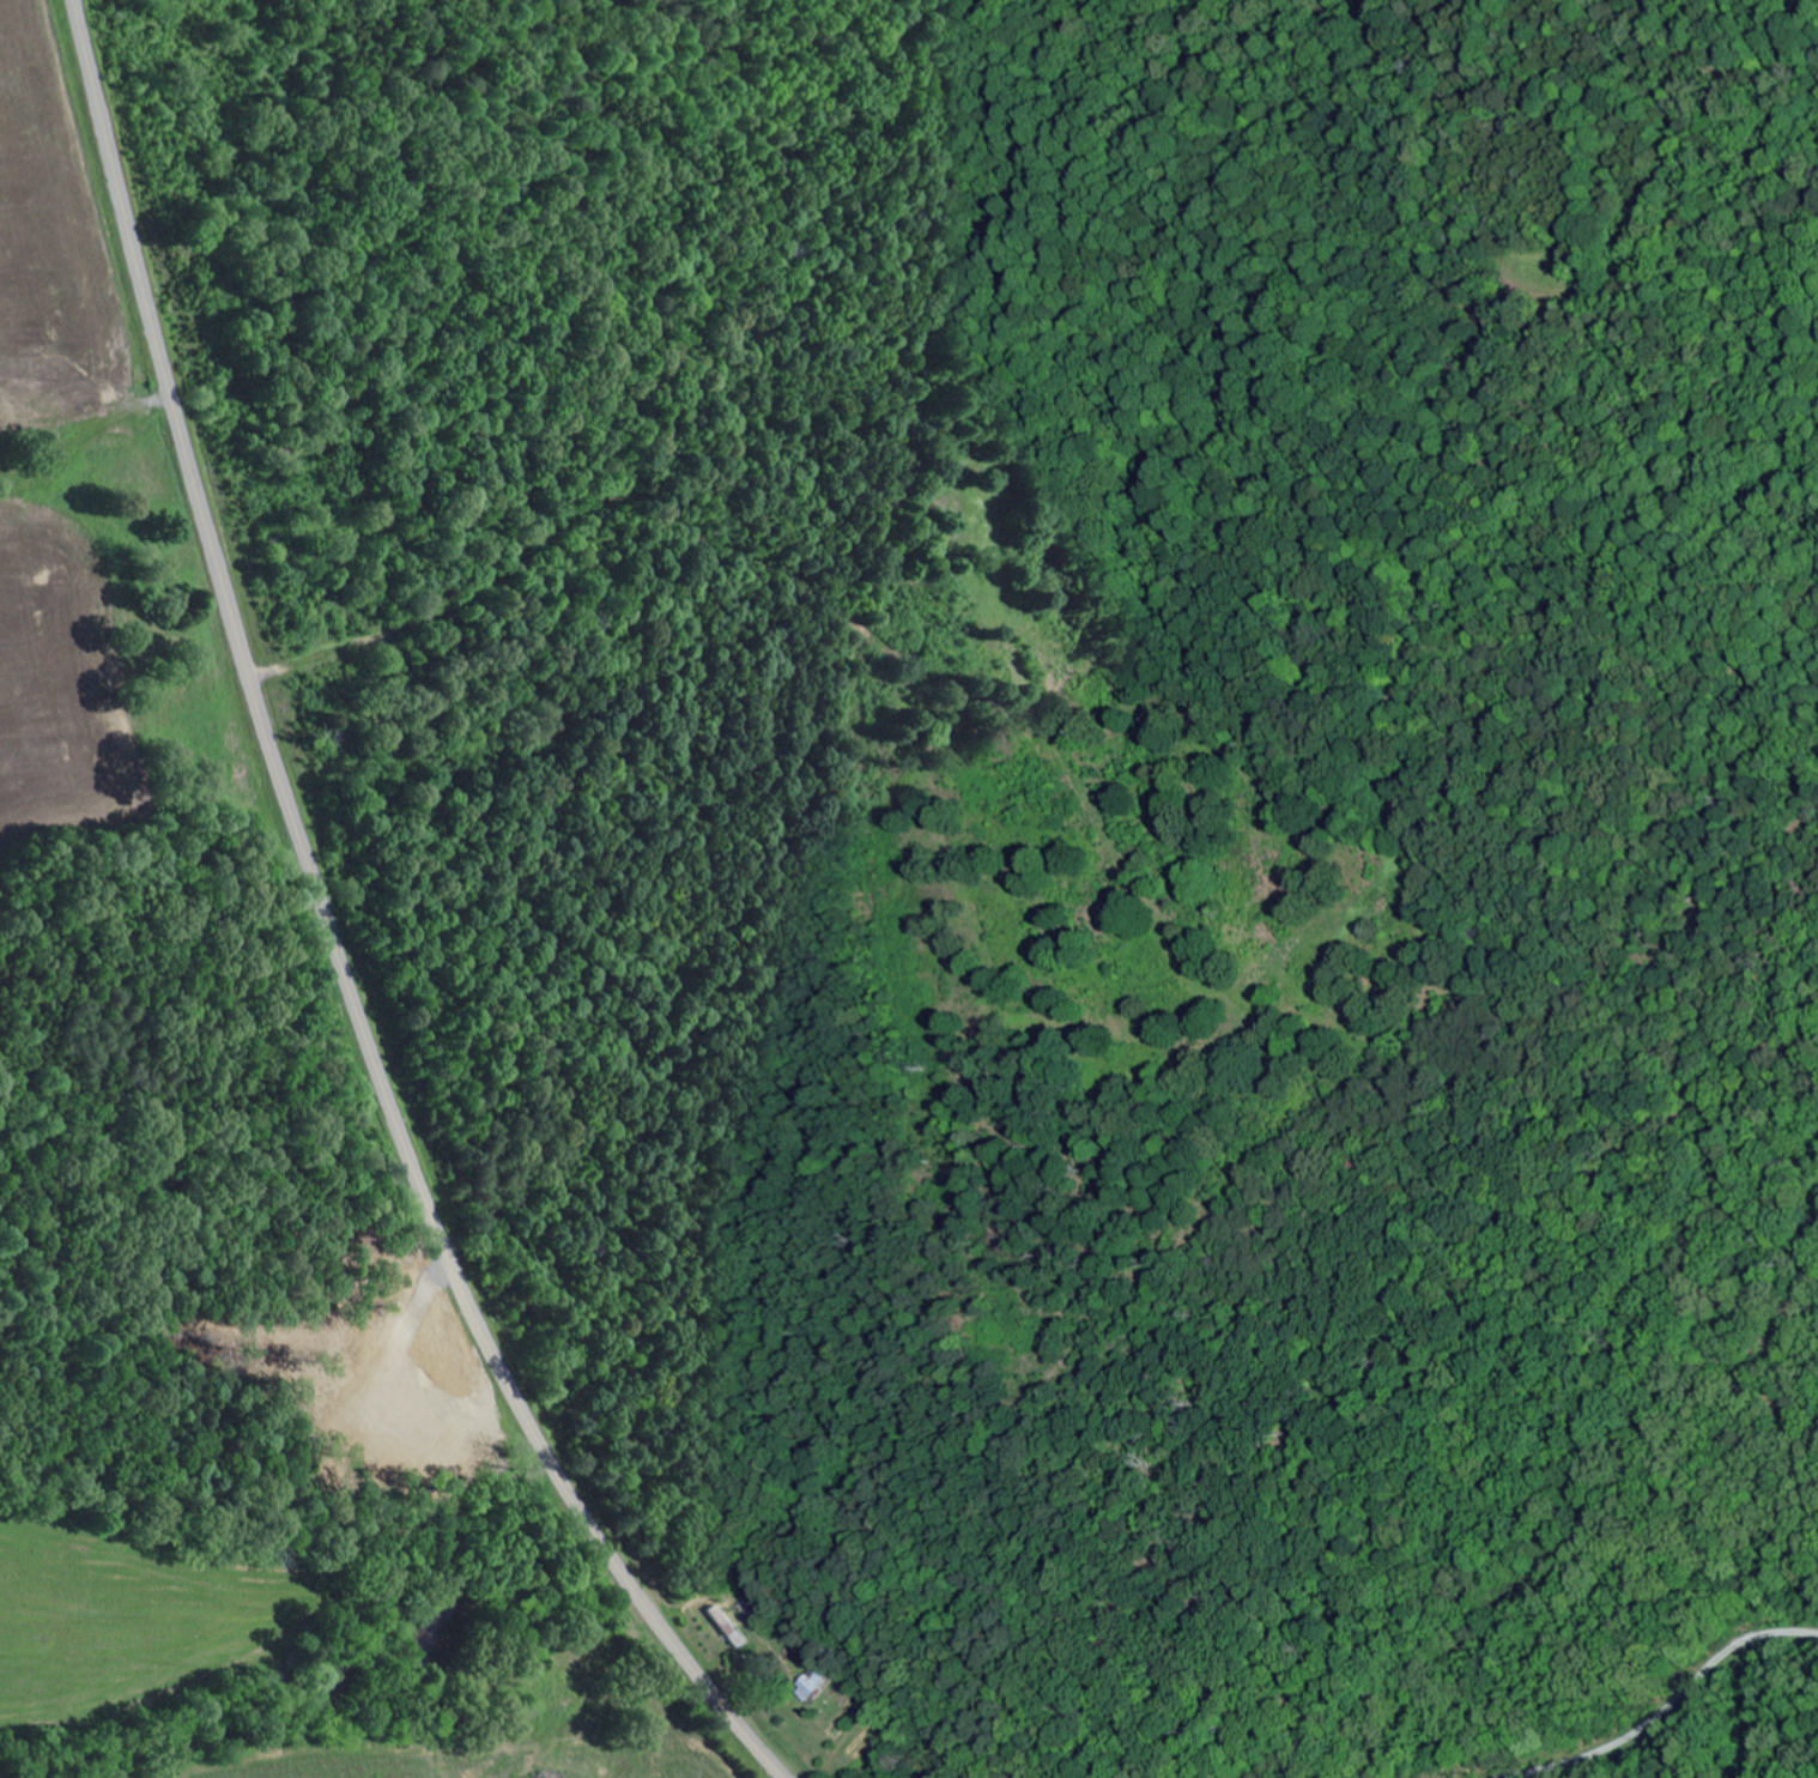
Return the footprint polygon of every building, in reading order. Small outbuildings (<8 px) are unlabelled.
[(710,1614),(737,1649),(743,1644),(716,1608),(710,1614)] [(800,1689),(817,1698),(828,1677),(811,1668),(800,1689)]
